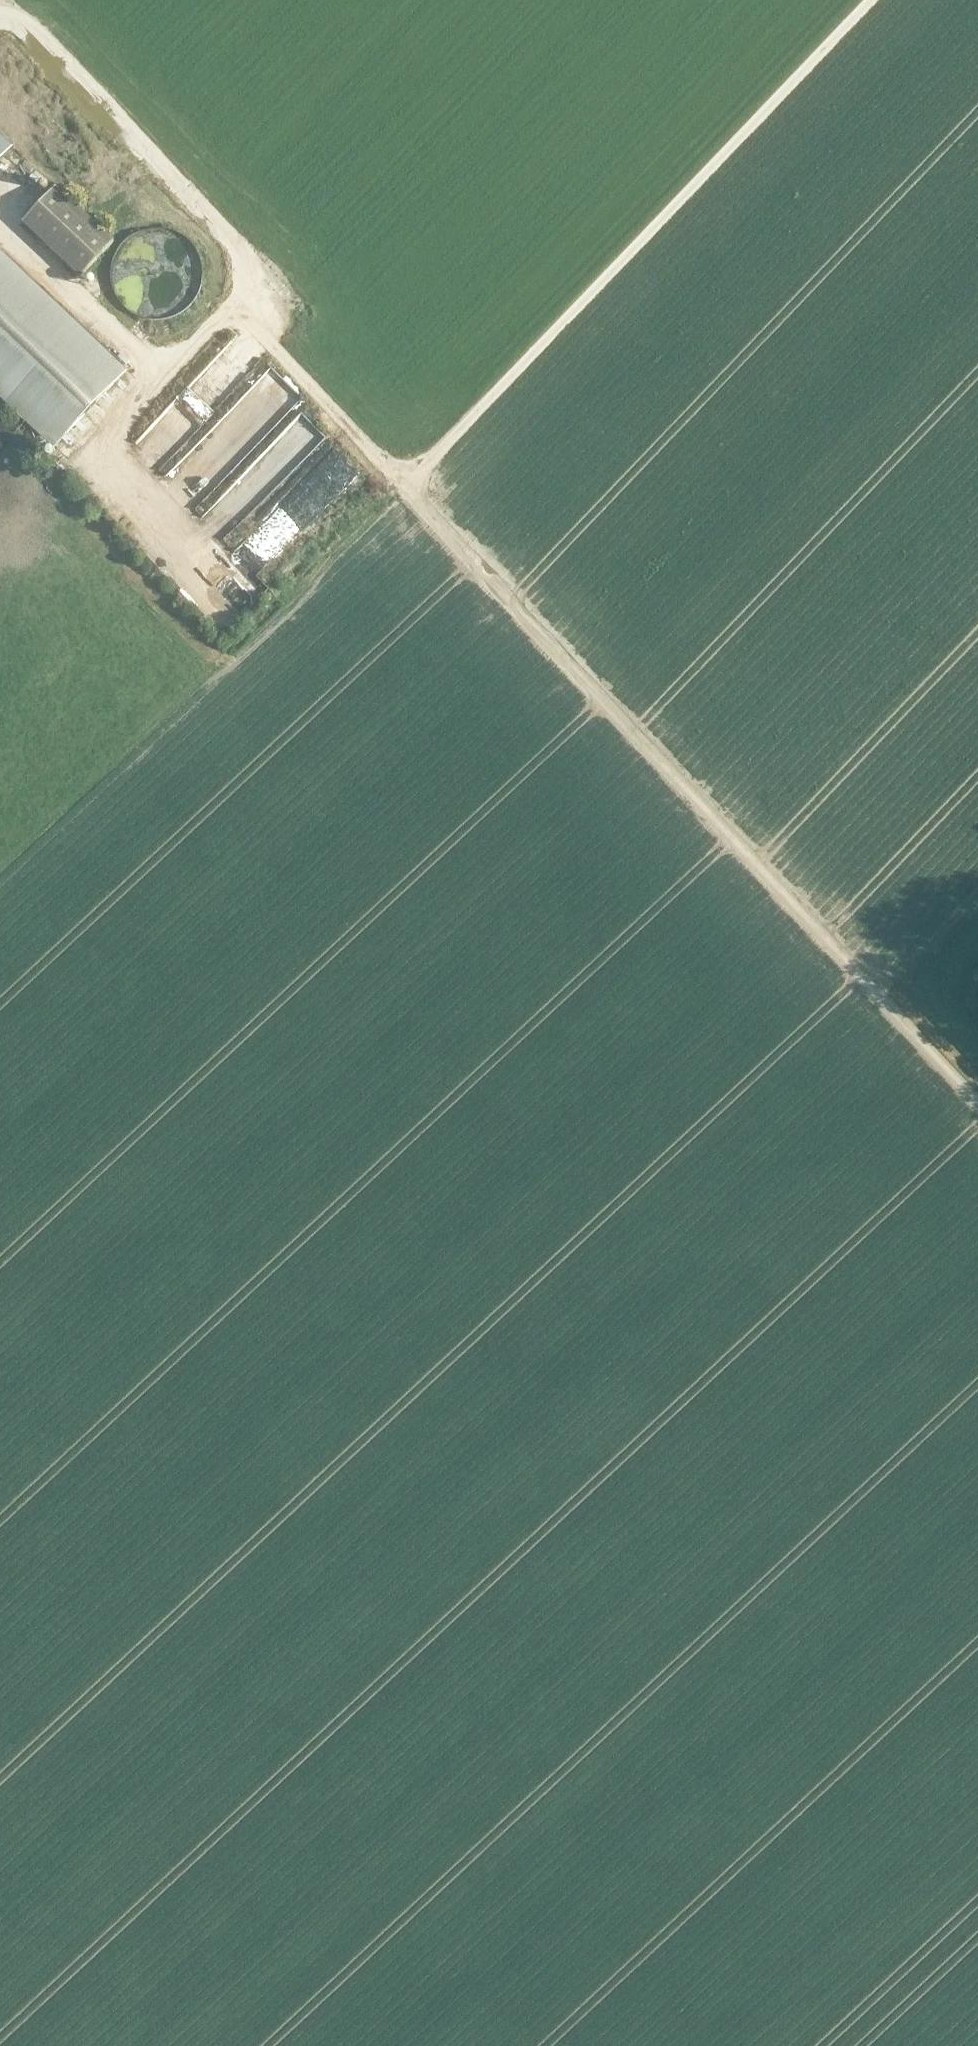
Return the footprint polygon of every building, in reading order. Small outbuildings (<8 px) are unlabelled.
[(0,137),(0,158),(11,147),(0,137)] [(113,243),(55,188),(21,223),(80,278),(113,243)] [(113,272),(113,276),(113,280),(114,283),(115,287),(116,291),(117,295),(119,298),(121,301),(124,304),(126,307),(129,310),(132,312),(135,315),(139,316),(143,318),(146,319),(150,320),(154,320),(158,321),(162,320),(166,320),(169,319),(173,318),(177,316),(180,315),(184,312),(187,310),(190,307),(192,304),(195,301),(197,298),(199,295),(200,291),(201,287),(202,283),(203,280),(203,276),(203,272),(202,268),(201,264),(200,260),(199,257),(197,253),(195,250),(192,247),(190,244),(187,241),(184,239),(180,237),(177,235),(173,233),(170,232),(166,231),(162,231),(158,231),(154,231),(150,231),(146,232),(143,234),(139,235),(135,237),(132,239),(129,241),(126,244),(124,247),(121,250),(119,253),(117,257),(116,260),(115,264),(114,268),(113,272)] [(53,447),(125,371),(0,253),(0,396),(53,447)] [(184,385),(128,446),(153,469),(209,408),(184,385)] [(167,470),(190,492),(255,424),(230,400),(206,425),(203,422),(192,432),(205,445),(190,461),(183,454),(167,470)] [(330,447),(228,546),(252,571),(354,472),(330,447)] [(200,513),(219,533),(237,516),(218,496),(200,513)] [(158,564),(166,554),(155,545),(147,555),(158,564)]
